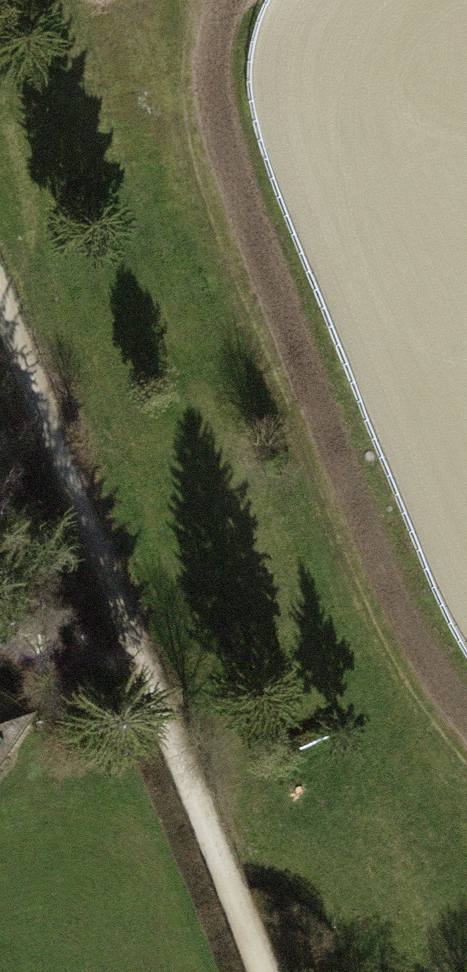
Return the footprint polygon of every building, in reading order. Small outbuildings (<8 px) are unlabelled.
[(28,712),(0,692),(0,752),(28,712)]
